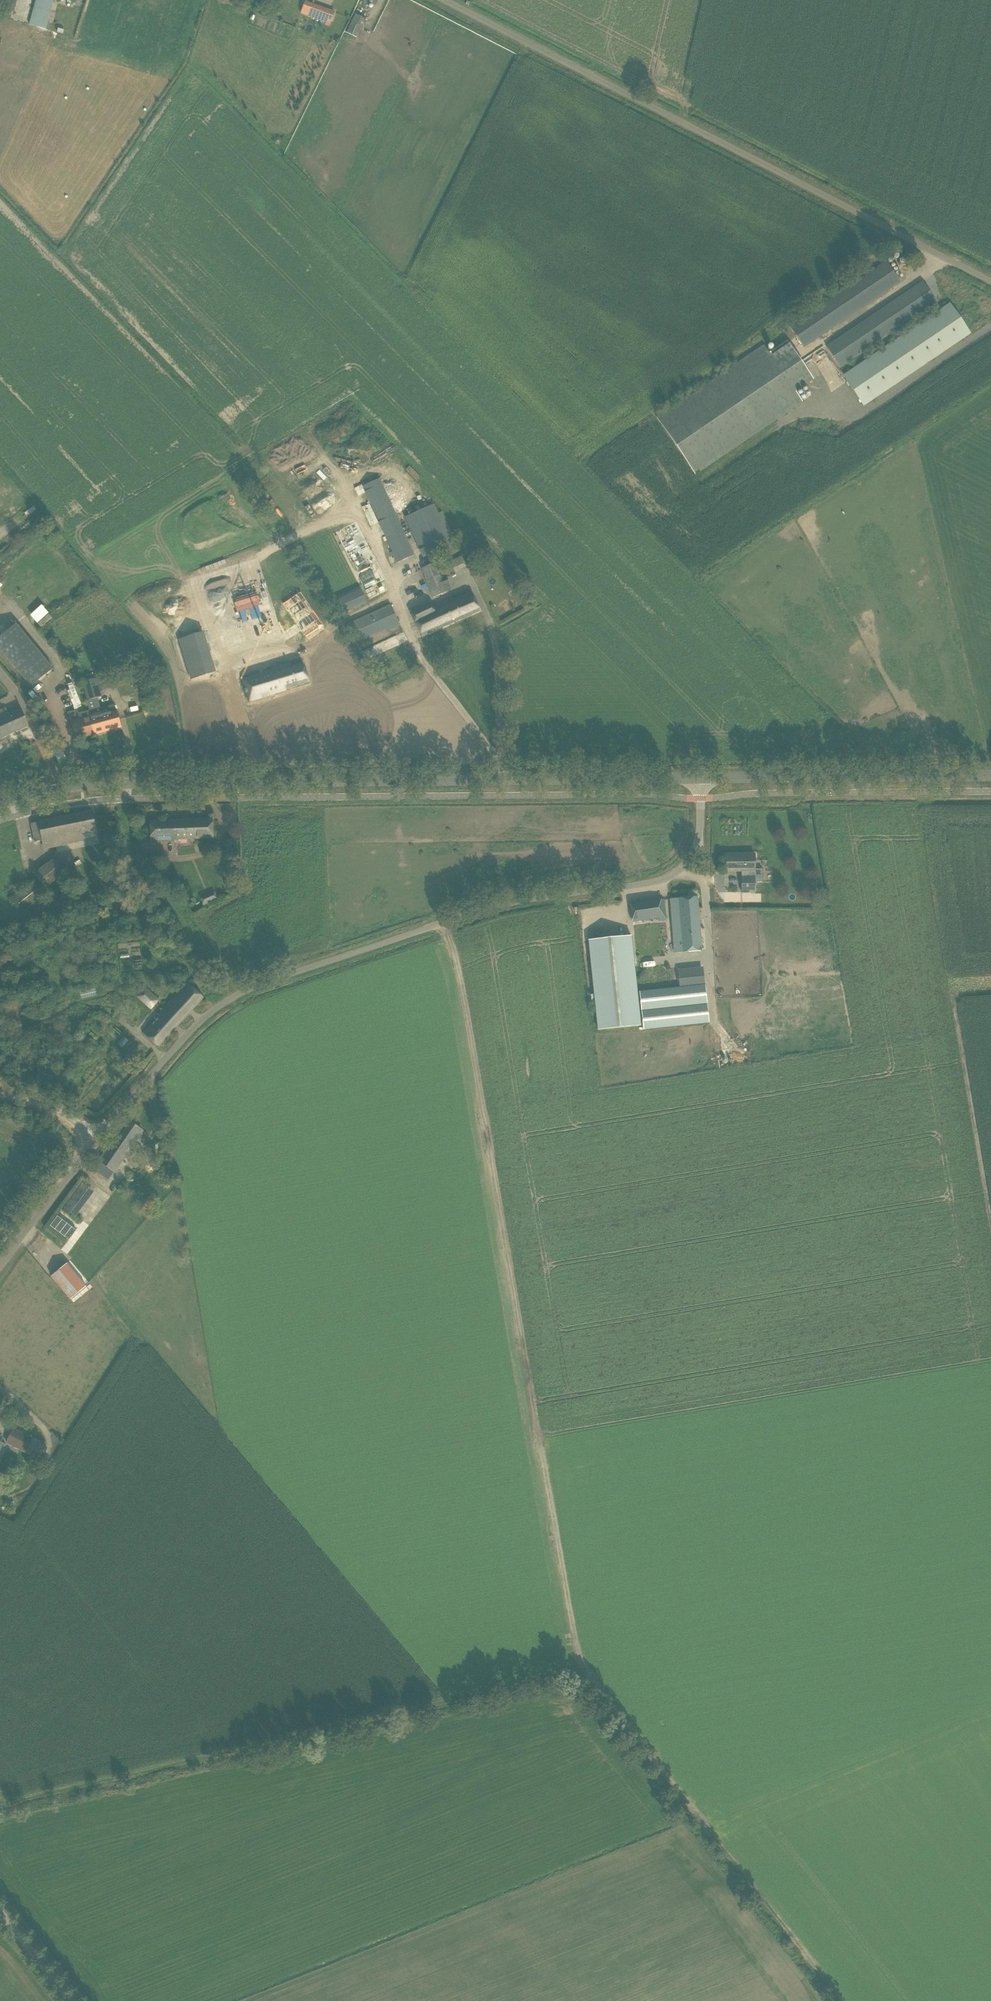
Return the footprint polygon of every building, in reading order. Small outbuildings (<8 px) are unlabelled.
[(29,25),(46,29),(54,0),(36,0),(29,25)] [(308,16),(330,24),(335,12),(313,4),(308,16)] [(344,32),(355,38),(364,19),(353,14),(344,32)] [(886,260),(790,326),(804,347),(900,282),(886,260)] [(865,405),(971,333),(950,302),(940,309),(936,303),(936,302),(922,281),(826,345),(841,368),(933,306),(937,312),(844,374),(865,405)] [(764,345),(657,418),(695,475),(802,402),(796,392),(814,379),(789,343),(771,355),(764,345)] [(397,563),(415,555),(380,478),(363,486),(397,563)] [(423,558),(457,543),(446,518),(441,520),(434,504),(405,516),(423,558)] [(435,563),(421,568),(433,598),(447,592),(443,582),(435,563)] [(266,590),(242,598),(249,621),(273,614),(266,590)] [(361,590),(333,603),(339,615),(367,602),(361,590)] [(231,591),(208,598),(223,648),(246,641),(241,624),(234,600),(231,591)] [(480,611),(476,602),(471,592),(453,600),(451,598),(433,607),(430,603),(410,612),(422,637),(480,611)] [(302,595),(285,607),(310,642),(326,631),(302,595)] [(27,613),(38,627),(50,618),(38,604),(27,613)] [(400,625),(391,605),(344,626),(352,644),(393,626),(394,628),(399,625),(400,625)] [(53,669),(16,623),(0,636),(0,650),(30,687),(53,669)] [(203,632),(179,639),(191,679),(215,671),(203,632)] [(271,670),(242,679),(249,701),(286,690),(286,689),(309,682),(303,662),(291,665),(290,663),(278,667),(279,669),(272,671),(271,670)] [(97,678),(82,682),(87,701),(102,697),(97,678)] [(73,684),(65,686),(72,709),(80,707),(73,684)] [(112,705),(89,711),(92,720),(90,720),(94,735),(121,727),(117,711),(114,711),(112,705)] [(28,726),(24,717),(20,709),(8,714),(5,707),(0,710),(0,738),(28,726)] [(76,740),(94,735),(90,720),(92,720),(89,711),(89,710),(78,713),(77,710),(68,713),(70,721),(73,730),(76,740)] [(92,811),(31,823),(34,843),(41,842),(42,850),(80,842),(78,834),(85,832),(95,831),(92,811)] [(193,839),(212,838),(212,829),(212,819),(150,821),(151,842),(161,842),(173,841),(173,840),(193,839)] [(113,850),(108,853),(112,859),(117,855),(113,850)] [(754,870),(754,854),(726,855),(726,870),(741,870),(742,892),(754,892),(754,876),(750,876),(750,870),(754,870)] [(54,858),(35,873),(47,888),(66,873),(54,858)] [(80,877),(75,869),(70,873),(75,881),(80,877)] [(42,892),(35,883),(15,898),(22,907),(42,892)] [(204,907),(218,900),(214,891),(199,898),(204,907)] [(674,952),(682,952),(701,950),(698,906),(697,896),(670,899),(671,909),(674,952)] [(665,909),(663,899),(630,904),(632,921),(633,922),(658,918),(659,921),(666,920),(665,909)] [(631,935),(588,940),(597,1030),(619,1028),(641,1025),(639,1015),(631,935)] [(703,978),(678,981),(679,988),(704,985),(703,978)] [(187,983),(180,991),(156,1016),(157,1017),(143,1032),(158,1047),(203,997),(187,983)] [(679,988),(639,992),(641,1010),(641,1015),(643,1030),(644,1030),(709,1023),(707,1003),(705,985),(704,985),(679,988)] [(145,988),(137,997),(151,1009),(159,1000),(145,988)] [(127,1120),(93,1169),(102,1175),(108,1180),(126,1155),(142,1132),(135,1126),(127,1120)] [(65,1207),(76,1216),(94,1192),(83,1184),(65,1207)] [(79,1228),(60,1213),(52,1223),(71,1238),(79,1228)] [(86,1286),(67,1263),(51,1276),(71,1300),(86,1286)] [(25,1453),(28,1448),(32,1450),(37,1441),(32,1439),(33,1438),(13,1428),(6,1443),(25,1453)]
